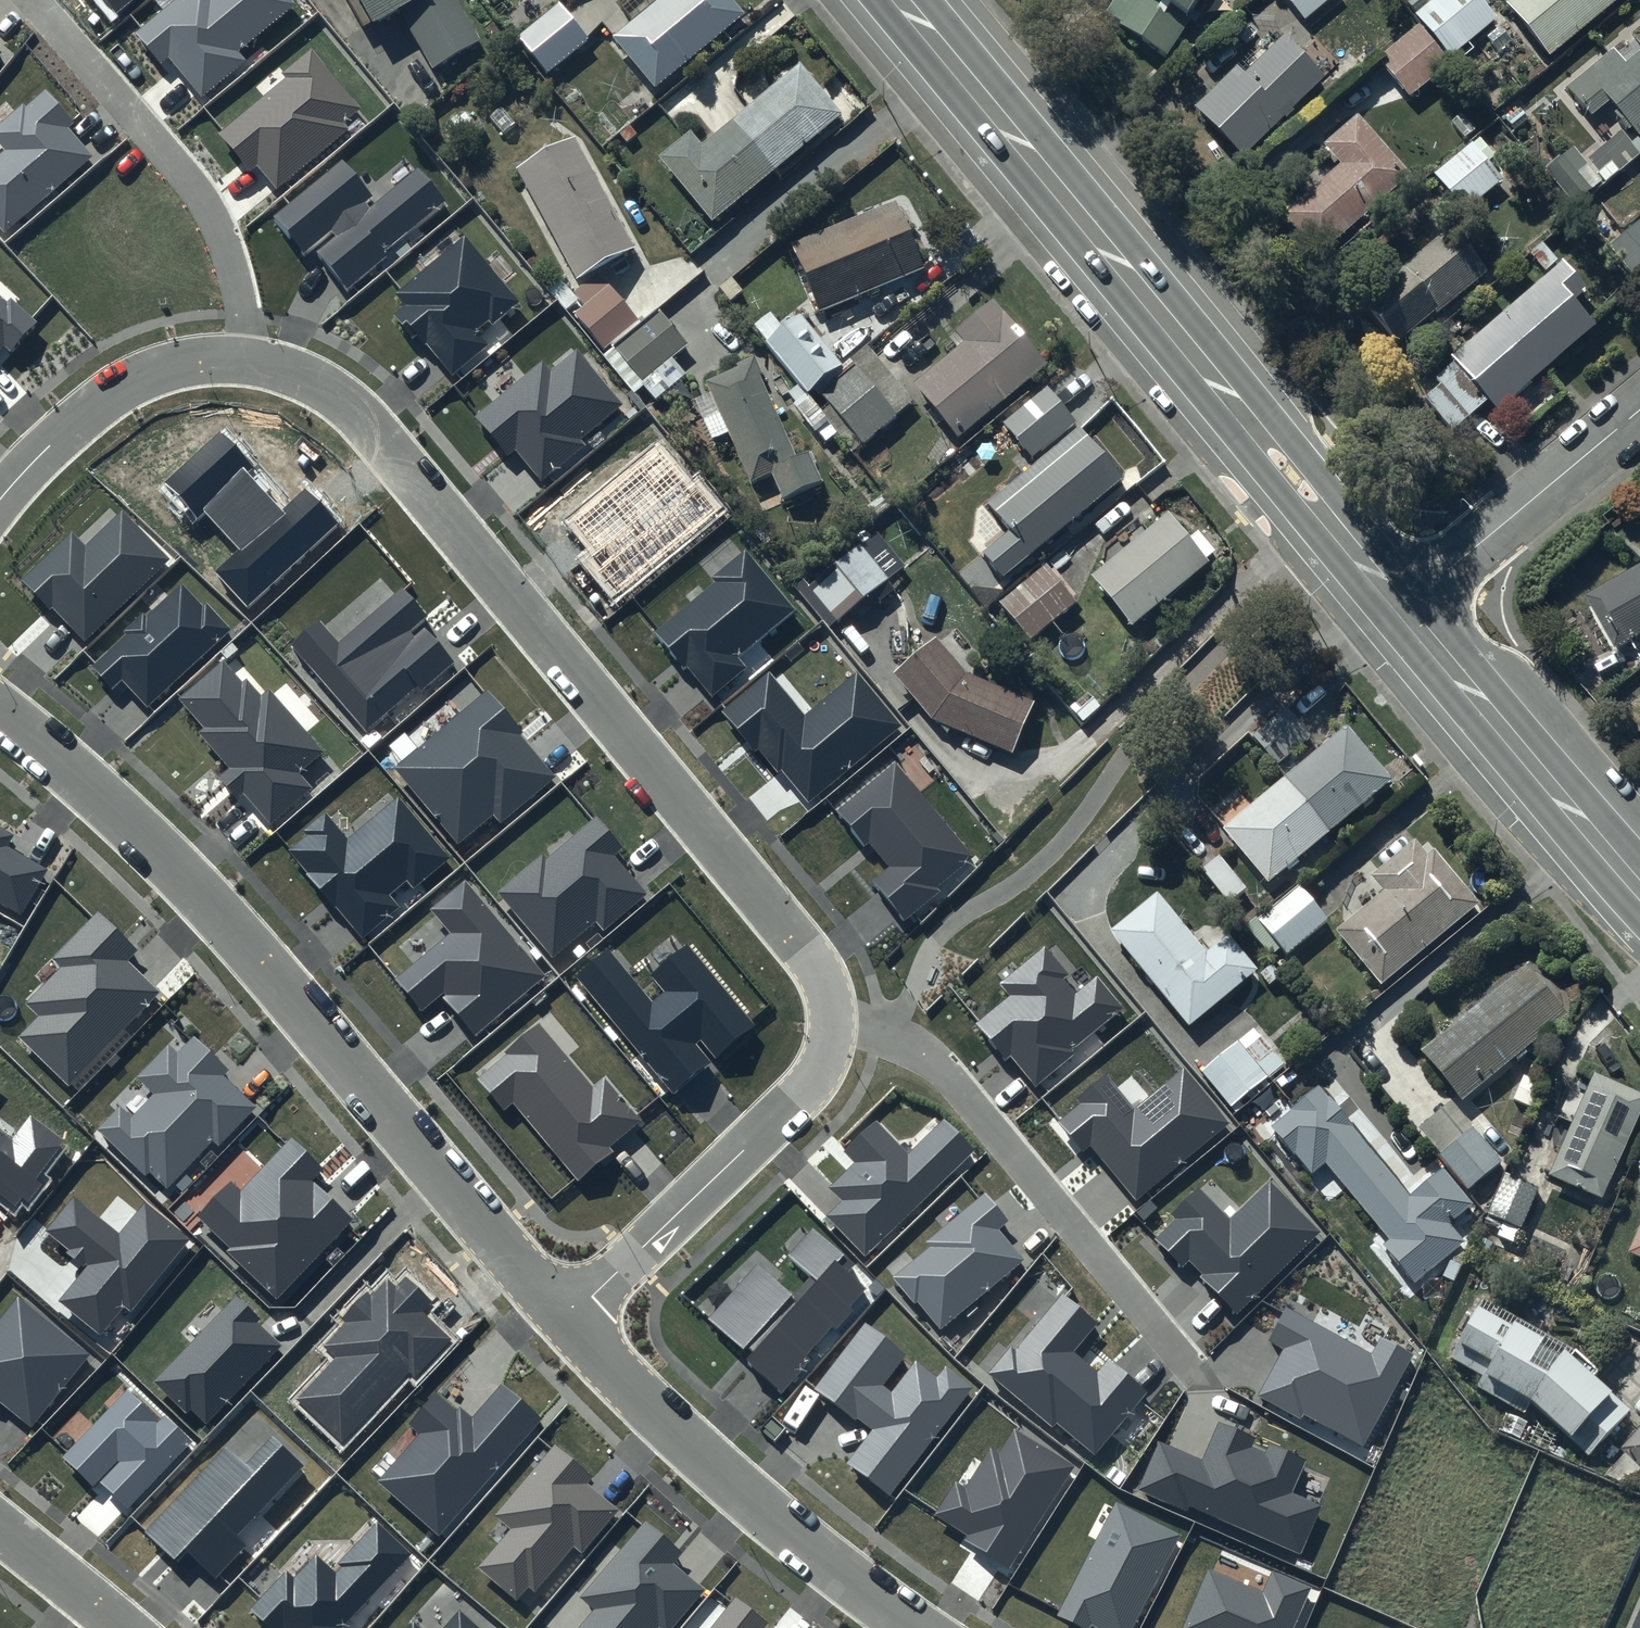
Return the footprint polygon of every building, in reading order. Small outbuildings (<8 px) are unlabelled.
[(116,12),(131,0),(106,0),(116,12)] [(295,0),(174,0),(134,33),(159,63),(168,56),(202,97),(247,59),(240,51),(298,3),(295,0)] [(372,29),(402,21),(432,74),(485,44),(460,0),(354,0),(372,29)] [(616,44),(657,92),(746,15),(733,0),(667,0),(616,44)] [(1106,17),(1121,27),(1120,29),(1166,59),(1189,23),(1187,21),(1201,0),(1117,0),(1106,17)] [(1305,24),(1333,0),(1285,0),(1305,24)] [(1479,0),(1437,0),(1416,18),(1452,60),(1457,55),(1462,61),(1473,51),(1469,46),(1498,21),(1479,0)] [(1506,7),(1549,61),(1624,0),(1514,0),(1506,7)] [(559,7),(517,44),(548,78),(589,41),(559,7)] [(1419,28),(1380,60),(1411,97),(1450,66),(1419,28)] [(1325,79),(1284,39),(1245,78),(1238,72),(1197,114),(1245,161),(1325,79)] [(359,108),(311,49),(280,74),(284,79),(217,132),(248,170),(258,162),(277,186),(348,128),(343,121),(359,108)] [(1567,89),(1592,120),(1611,105),(1623,119),(1620,121),(1630,134),(1632,132),(1638,139),(1639,138),(1639,55),(1627,66),(1614,51),(1567,89)] [(695,131),(662,161),(717,221),(832,116),(796,76),(713,151),(695,131)] [(46,89),(27,106),(24,103),(0,124),(0,143),(6,150),(0,155),(0,226),(5,232),(92,156),(68,128),(75,122),(46,89)] [(1410,178),(1357,118),(1323,149),(1341,169),(1285,218),(1320,257),(1410,178)] [(1575,150),(1546,173),(1576,209),(1639,157),(1622,135),(1587,164),(1575,150)] [(570,144),(514,173),(573,286),(629,257),(570,144)] [(1467,215),(1505,183),(1474,146),(1436,177),(1467,215)] [(444,202),(416,169),(378,202),(343,162),(274,220),(303,253),(330,231),(336,238),(317,253),(348,289),(386,257),(384,253),(444,202)] [(894,201),(789,248),(819,316),(924,269),(894,201)] [(1637,226),(1634,223),(1607,247),(1636,280),(1639,277),(1639,223),(1637,226)] [(1488,274),(1450,231),(1403,272),(1406,275),(1365,310),(1400,350),(1488,274)] [(521,300),(464,235),(395,294),(406,306),(394,316),(416,341),(421,336),(453,373),(488,343),(481,335),(521,300)] [(1588,292),(1562,265),(1452,363),(1455,366),(1438,382),(1443,387),(1425,404),(1455,436),(1490,403),(1502,416),(1596,328),(1574,305),(1588,292)] [(641,326),(599,276),(576,295),(589,311),(576,322),(605,357),(641,326)] [(0,295),(0,346),(3,343),(11,351),(38,320),(11,296),(6,301),(0,295)] [(994,307),(916,386),(973,442),(1052,363),(994,307)] [(691,350),(660,315),(606,361),(637,398),(645,391),(659,406),(688,380),(674,364),(691,350)] [(803,317),(766,345),(810,401),(814,397),(855,451),(913,406),(869,350),(844,369),(803,317)] [(622,404),(577,350),(551,371),(543,361),(476,416),(508,455),(515,450),(542,481),(586,444),(581,438),(622,404)] [(752,363),(702,385),(749,490),(773,480),(786,510),(831,490),(815,455),(797,463),(752,363)] [(1127,485),(1043,395),(1003,432),(1036,468),(960,539),(1010,593),(1127,485)] [(254,467),(221,431),(164,483),(196,519),(204,511),(239,549),(216,571),(248,606),(337,526),(304,490),(282,510),(248,473),(254,467)] [(689,484),(660,449),(568,522),(591,550),(580,558),(615,602),(727,512),(698,477),(689,484)] [(1157,511),(1089,582),(1142,632),(1210,561),(1157,511)] [(165,558),(121,513),(85,548),(70,533),(21,582),(50,610),(52,607),(84,639),(165,558)] [(795,609),(746,549),(711,577),(716,582),(656,632),(710,697),(746,667),(737,657),(795,609)] [(861,549),(810,590),(812,593),(803,601),(828,632),(836,625),(838,627),(874,597),(880,604),(896,591),(861,549)] [(1076,606),(1045,569),(999,608),(1030,645),(1076,606)] [(1588,599),(1616,651),(1639,637),(1639,571),(1588,599)] [(202,606),(180,584),(146,616),(142,612),(123,631),(126,634),(91,668),(112,690),(122,681),(147,708),(230,628),(206,603),(202,606)] [(431,618),(401,586),(340,641),(321,620),(292,647),(366,728),(416,683),(421,689),(453,661),(421,627),(431,618)] [(967,675),(937,641),(892,681),(931,725),(1014,761),(1038,706),(967,675)] [(241,680),(224,660),(178,699),(204,729),(200,732),(231,769),(221,778),(235,795),(242,790),(271,824),(314,788),(299,771),(324,750),(269,686),(260,694),(246,677),(241,680)] [(901,725),(857,672),(804,715),(769,672),(721,712),(754,751),(758,748),(778,773),(782,769),(809,801),(901,725)] [(525,732),(488,689),(395,768),(459,842),(493,813),(500,822),(554,776),(520,736),(525,732)] [(1312,738),(1287,710),(1253,741),(1277,768),(1312,738)] [(1347,729),(1222,830),(1265,882),(1390,781),(1347,729)] [(975,856),(895,761),(833,812),(862,848),(869,842),(891,869),(872,884),(903,921),(939,892),(936,888),(975,856)] [(449,858),(397,797),(346,840),(324,814),(304,831),(307,835),(288,851),(362,938),(398,907),(389,896),(405,882),(412,890),(449,858)] [(622,847),(596,815),(546,858),(543,854),(498,891),(553,955),(596,919),(604,929),(646,893),(613,854),(622,847)] [(20,913),(46,870),(6,847),(14,835),(0,827),(0,901),(20,913)] [(1388,902),(1347,937),(1388,984),(1477,907),(1422,844),(1374,886),(1388,902)] [(1220,859),(1203,872),(1229,905),(1246,892),(1220,859)] [(547,976),(465,879),(429,909),(449,932),(394,978),(421,1010),(441,993),(476,1035),(547,976)] [(1329,923),(1298,889),(1258,924),(1289,958),(1329,923)] [(1189,934),(1158,895),(1106,937),(1187,1036),(1258,979),(1209,918),(1189,934)] [(138,951),(98,912),(52,959),(61,967),(26,1003),(40,1016),(19,1037),(69,1086),(161,992),(128,961),(138,951)] [(756,1025),(687,942),(647,976),(661,992),(652,1000),(608,947),(575,974),(673,1092),(708,1062),(693,1044),(700,1039),(716,1058),(756,1025)] [(1069,974),(1044,944),(998,983),(1009,996),(975,1025),(1006,1061),(1011,1056),(1035,1084),(1126,1008),(1098,975),(1076,994),(1063,979),(1069,974)] [(1527,973),(1423,1056),(1460,1102),(1564,1019),(1527,973)] [(591,1088),(538,1024),(503,1052),(507,1055),(478,1079),(503,1110),(513,1101),(577,1178),(610,1151),(606,1147),(640,1119),(605,1077),(591,1088)] [(1254,1032),(1201,1077),(1231,1112),(1229,1114),(1234,1120),(1272,1088),(1267,1083),(1284,1068),(1254,1032)] [(230,1071),(193,1036),(178,1053),(168,1044),(136,1078),(153,1094),(131,1117),(120,1107),(97,1130),(145,1175),(149,1171),(167,1188),(213,1140),(219,1146),(257,1107),(225,1076),(230,1071)] [(1232,1123),(1184,1064),(1133,1106),(1108,1075),(1079,1099),(1081,1103),(1057,1123),(1083,1154),(1090,1148),(1135,1202),(1232,1123)] [(1548,1175),(1602,1198),(1639,1112),(1639,1092),(1594,1072),(1548,1175)] [(1525,1076),(1513,1102),(1531,1110),(1542,1084),(1525,1076)] [(1315,1091),(1267,1133),(1414,1297),(1465,1252),(1449,1233),(1473,1212),(1439,1173),(1411,1198),(1315,1091)] [(12,1208),(20,1197),(28,1203),(42,1184),(35,1179),(64,1140),(30,1115),(13,1139),(0,1130),(0,1200),(12,1208)] [(877,1121),(844,1151),(855,1163),(829,1188),(842,1201),(826,1216),(865,1256),(975,1151),(944,1118),(907,1152),(877,1121)] [(1473,1130),(1441,1159),(1470,1191),(1502,1162),(1473,1130)] [(325,1170),(292,1138),(241,1191),(231,1181),(197,1216),(230,1248),(227,1251),(277,1299),(355,1219),(314,1181),(325,1170)] [(1323,1231),(1270,1176),(1229,1216),(1199,1185),(1169,1214),(1174,1219),(1152,1240),(1180,1268),(1189,1259),(1204,1274),(1201,1277),(1238,1314),(1323,1231)] [(1539,1191),(1503,1176),(1485,1221),(1521,1236),(1539,1191)] [(1008,1221),(984,1193),(924,1242),(930,1249),(896,1277),(939,1330),(1023,1261),(997,1230),(1008,1221)] [(191,1239),(145,1202),(119,1235),(73,1198),(47,1231),(69,1248),(66,1252),(85,1267),(58,1301),(102,1335),(124,1307),(132,1313),(191,1239)] [(1624,1265),(1639,1271),(1639,1223),(1624,1265)] [(850,1259),(813,1226),(787,1254),(819,1282),(799,1304),(757,1267),(711,1318),(751,1354),(747,1359),(782,1391),(810,1359),(805,1355),(831,1326),(835,1330),(855,1309),(851,1306),(867,1288),(843,1267),(850,1259)] [(432,1302),(406,1278),(397,1288),(388,1279),(372,1296),(367,1291),(341,1318),(345,1321),(322,1345),(335,1357),(295,1399),(343,1444),(410,1373),(415,1378),(452,1339),(423,1312),(432,1302)] [(1494,1288),(1452,1361),(1611,1451),(1639,1400),(1639,1398),(1595,1346),(1494,1288)] [(260,1319),(234,1295),(152,1382),(185,1414),(190,1409),(206,1424),(280,1345),(257,1323),(260,1319)] [(1097,1323),(1062,1295),(1017,1351),(1011,1346),(987,1374),(1093,1460),(1149,1392),(1108,1358),(1097,1372),(1073,1352),(1097,1323)] [(18,1297),(0,1319),(0,1406),(30,1430),(90,1355),(18,1297)] [(1417,1353),(1380,1333),(1370,1349),(1289,1305),(1270,1339),(1286,1348),(1259,1396),(1298,1417),(1301,1411),(1365,1447),(1417,1353)] [(907,1355),(864,1322),(814,1389),(871,1431),(846,1463),(889,1495),(971,1388),(944,1368),(937,1377),(917,1361),(892,1393),(883,1386),(907,1355)] [(541,1419),(501,1385),(472,1417),(461,1408),(458,1411),(436,1392),(407,1425),(418,1434),(377,1482),(439,1536),(541,1419)] [(193,1440),(165,1414),(159,1420),(128,1390),(64,1458),(93,1485),(99,1480),(129,1508),(193,1440)] [(1254,1439),(1219,1424),(1203,1460),(1158,1441),(1136,1489),(1187,1511),(1189,1506),(1301,1554),(1322,1506),(1292,1493),(1306,1461),(1268,1444),(1265,1452),(1251,1446),(1254,1439)] [(1072,1467),(1014,1431),(1000,1455),(990,1449),(967,1487),(957,1480),(935,1516),(965,1535),(962,1540),(1009,1569),(1072,1467)] [(1621,1455),(1639,1471),(1639,1432),(1621,1455)] [(303,1465),(271,1436),(245,1464),(224,1445),(142,1532),(177,1565),(188,1553),(215,1578),(245,1547),(235,1537),(303,1465)] [(594,1476),(554,1442),(492,1515),(509,1529),(477,1567),(516,1600),(528,1586),(534,1591),(573,1545),(582,1553),(619,1510),(588,1484),(594,1476)] [(1114,1500),(1054,1617),(1076,1627),(1091,1627),(1092,1625),(1099,1627),(1130,1627),(1180,1534),(1114,1500)] [(646,1521),(581,1597),(594,1609),(578,1627),(658,1627),(659,1627),(672,1627),(705,1589),(673,1561),(682,1552),(646,1521)] [(376,1524),(339,1564),(342,1567),(336,1573),(316,1554),(295,1577),(287,1569),(250,1609),(270,1627),(341,1627),(409,1554),(376,1524)] [(1208,1567),(1181,1627),(1294,1627),(1311,1588),(1270,1570),(1261,1591),(1208,1567)] [(735,1597),(711,1627),(765,1627),(769,1623),(735,1597)] [(1629,1627),(1639,1627),(1639,1603),(1629,1627)] [(458,1608),(441,1627),(481,1627),(458,1608)]
